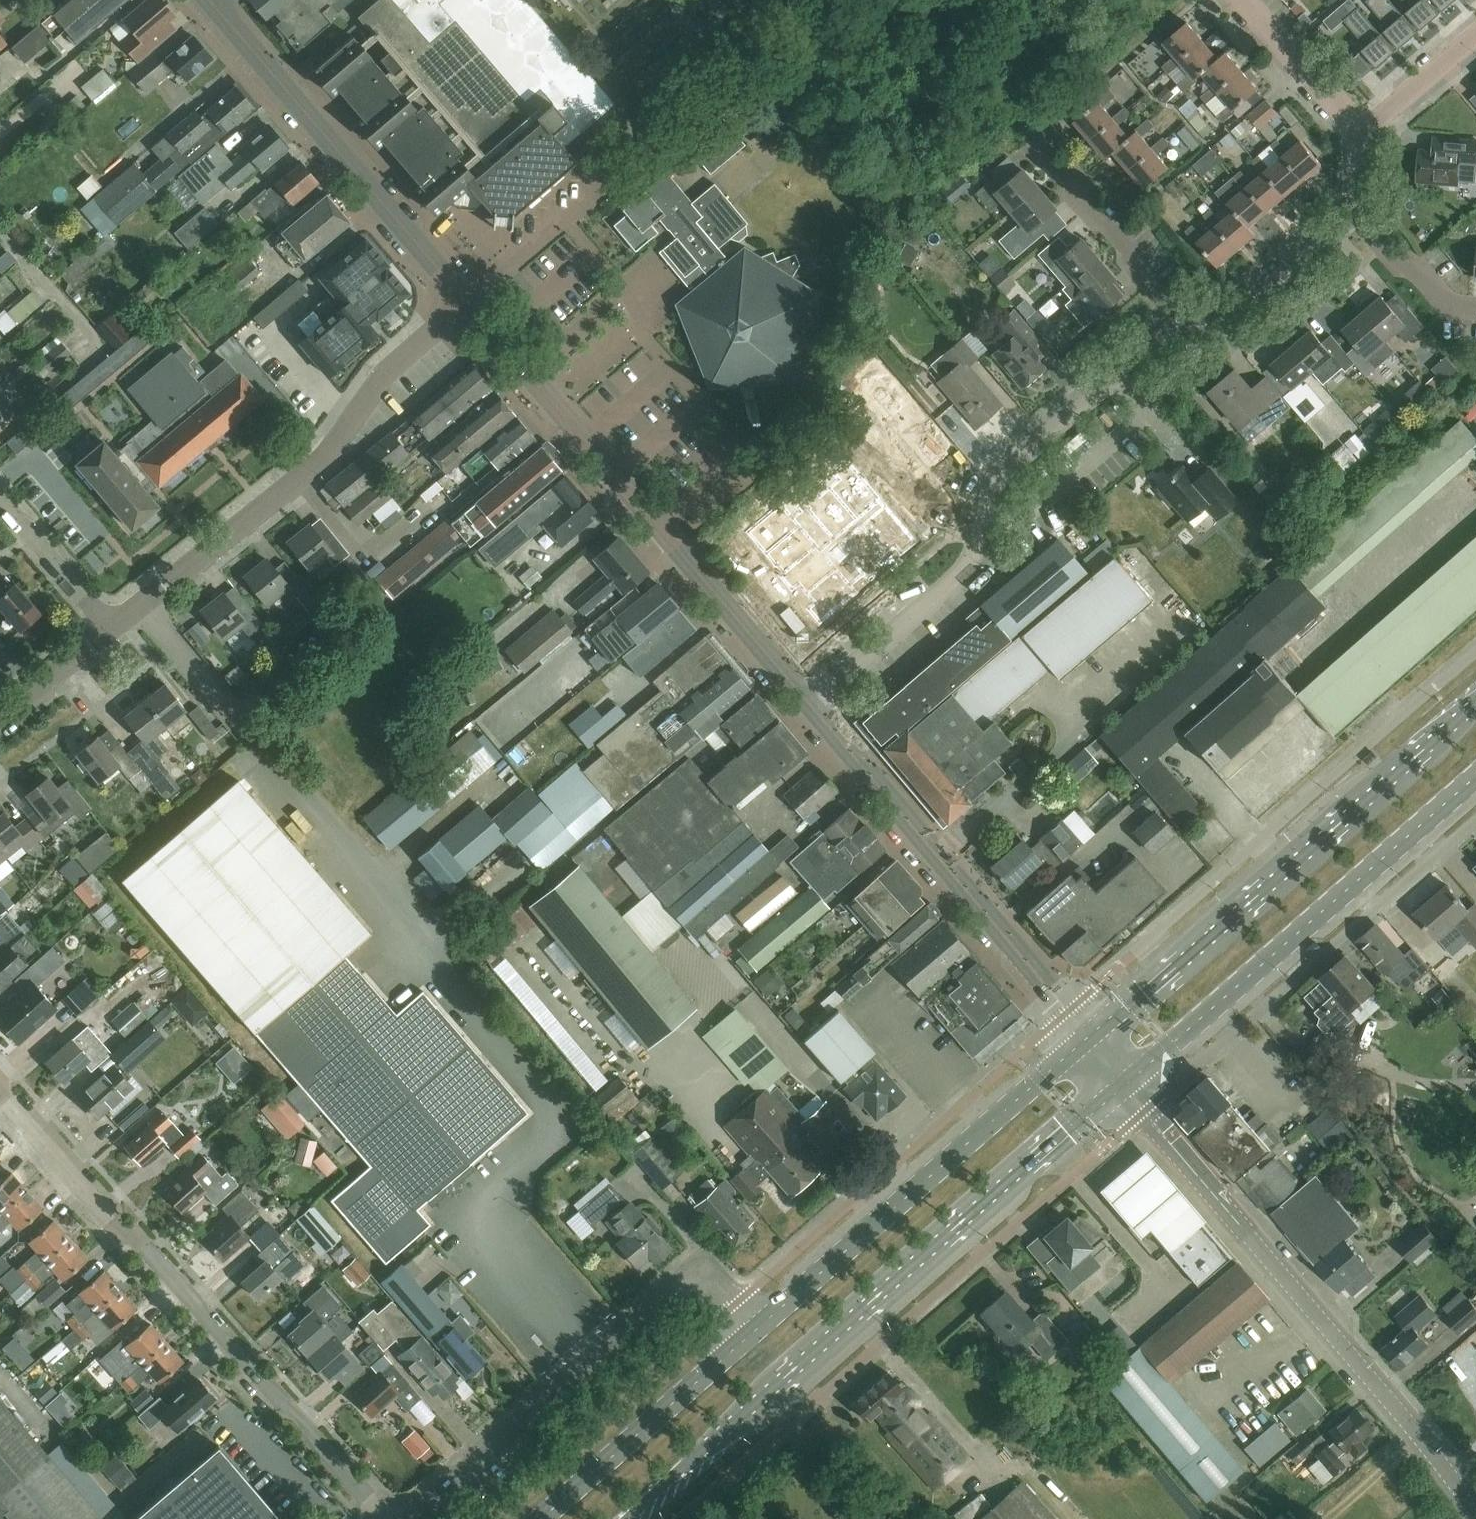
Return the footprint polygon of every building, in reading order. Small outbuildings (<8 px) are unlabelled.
[(65,28),(69,32),(66,35),(74,45),(127,0),(62,0),(51,10),(8,47),(22,63),(65,28)] [(159,44),(151,34),(174,14),(162,0),(146,0),(123,20),(133,31),(121,41),(138,62),(159,44)] [(264,16),(272,10),(280,19),(272,26),(285,41),(293,34),(302,45),(338,14),(330,5),(335,0),(250,0),(264,16)] [(311,71),(332,95),(338,89),(362,118),(356,123),(377,147),(383,142),(401,163),(420,185),(414,190),(428,206),(435,214),(451,200),(468,185),(483,203),(493,214),(512,216),(545,187),(576,161),(563,146),(578,134),(595,119),(614,103),(525,0),(377,0),(376,1),(357,17),(387,52),(380,58),(393,73),(388,77),(373,60),(353,37),(352,36),(311,71)] [(1336,11),(1344,20),(1358,8),(1355,5),(1351,0),(1348,0),(1341,7),(1336,11)] [(1381,34),(1380,35),(1395,52),(1417,33),(1403,16),(1403,15),(1390,0),(1367,0),(1366,1),(1382,20),(1384,18),(1391,26),(1381,34)] [(1439,14),(1428,0),(1407,0),(1413,7),(1403,15),(1403,16),(1417,33),(1439,14)] [(1439,14),(1455,0),(1428,0),(1439,14)] [(1373,71),(1395,52),(1380,35),(1381,34),(1358,7),(1358,8),(1344,20),(1360,39),(1362,37),(1369,45),(1358,54),(1373,71)] [(1299,18),(1300,20),(1307,27),(1313,21),(1305,12),(1299,18)] [(1169,75),(1181,64),(1180,62),(1203,42),(1187,23),(1164,44),(1176,57),(1163,68),(1169,75)] [(186,80),(212,59),(192,35),(161,62),(151,51),(127,71),(146,93),(176,68),(186,80)] [(1219,60),(1218,59),(1203,42),(1180,62),(1181,64),(1191,75),(1178,86),(1184,93),(1197,82),(1195,80),(1202,74),(1219,60)] [(1226,53),(1218,59),(1219,60),(1202,74),(1213,87),(1201,97),(1208,105),(1220,94),(1218,92),(1242,71),(1226,53)] [(102,69),(81,86),(92,100),(114,82),(102,69)] [(1218,92),(1220,94),(1229,105),(1217,116),(1223,122),(1236,111),(1235,109),(1258,89),(1242,71),(1218,92)] [(190,162),(254,107),(235,85),(201,114),(196,108),(150,148),(160,159),(145,172),(136,162),(81,209),(104,235),(181,169),(180,168),(189,161),(190,162)] [(1075,122),(1091,141),(1115,120),(1115,119),(1106,108),(1118,98),(1110,89),(1097,101),(1098,102),(1075,122)] [(1267,101),(1248,117),(1259,129),(1278,113),(1267,101)] [(1107,159),(1114,153),(1131,138),(1121,127),(1133,117),(1126,109),(1115,119),(1115,120),(1091,141),(1107,159)] [(745,145),(718,113),(683,142),(710,174),(745,145)] [(1137,133),(1131,138),(1114,153),(1130,171),(1153,151),(1151,149),(1142,138),(1154,127),(1148,120),(1136,131),(1137,133)] [(274,157),(286,146),(269,125),(253,139),(251,137),(241,146),(244,150),(231,161),(216,143),(178,176),(200,202),(224,182),(229,188),(256,165),(261,170),(275,158),(274,157)] [(1163,138),(1151,149),(1153,151),(1130,171),(1146,190),(1169,170),(1157,156),(1169,145),(1163,138)] [(1435,138),(1434,152),(1420,150),(1417,177),(1442,180),(1442,183),(1458,184),(1460,163),(1475,164),(1475,141),(1435,138)] [(1281,157),(1280,157),(1281,158),(1283,156),(1303,180),(1322,164),(1301,140),(1287,151),(1277,139),(1270,145),(1281,157)] [(1285,196),(1303,180),(1283,156),(1281,158),(1280,157),(1269,167),(1259,155),(1252,161),(1262,173),(1263,174),(1264,172),(1285,196)] [(293,204),(317,183),(298,160),(274,180),(275,182),(266,190),(264,187),(249,200),(263,216),(277,204),(276,203),(285,195),(293,204)] [(975,193),(983,203),(990,211),(1001,202),(1010,213),(1038,189),(1020,169),(1001,186),(994,177),(975,193)] [(1233,177),(1243,189),(1244,190),(1246,188),(1267,211),(1285,196),(1264,172),(1263,174),(1262,173),(1251,182),(1241,170),(1233,177)] [(668,229),(675,238),(703,214),(692,202),(667,172),(622,209),(626,214),(612,225),(635,252),(658,233),(652,225),(663,216),(672,226),(668,229)] [(87,200),(102,187),(91,175),(76,187),(87,200)] [(772,250),(765,253),(758,256),(744,247),(729,260),(719,247),(730,238),(739,241),(748,234),(746,225),(748,223),(715,183),(692,202),(703,214),(675,238),(658,252),(689,288),(692,286),(694,289),(677,304),(709,387),(739,384),(744,397),(753,397),(752,383),(796,380),(818,294),(791,277),(799,264),(794,253),(776,261),(772,250)] [(1249,227),(1267,211),(1246,188),(1244,190),(1243,189),(1233,198),(1223,187),(1216,193),(1227,206),(1229,205),(1235,211),(1248,227),(1249,227)] [(1014,259),(1024,250),(1042,235),(1034,226),(1055,209),(1038,189),(1010,213),(1019,223),(999,241),(1014,259)] [(296,268),(323,245),(351,222),(326,193),(309,207),(306,203),(277,228),(285,236),(275,244),(296,268)] [(188,249),(219,224),(204,207),(174,232),(188,249)] [(1256,235),(1249,227),(1248,227),(1235,211),(1222,222),(1212,210),(1205,216),(1215,228),(1215,229),(1217,227),(1237,251),(1256,235)] [(1219,266),(1237,251),(1217,227),(1215,229),(1204,238),(1194,226),(1187,231),(1198,244),(1199,243),(1219,266)] [(61,274),(68,283),(116,243),(108,234),(61,274)] [(407,292),(386,267),(387,266),(387,267),(388,265),(387,264),(366,240),(365,238),(364,239),(364,240),(335,265),(337,268),(323,280),(321,277),(320,278),(332,292),(331,292),(332,293),(333,293),(343,305),(342,306),(306,336),(299,342),(328,376),(343,363),(342,361),(361,345),(362,347),(377,334),(368,323),(375,317),(376,318),(377,319),(378,318),(407,293),(407,294),(408,293),(407,291),(407,292)] [(1061,240),(1042,256),(1050,265),(1048,266),(1066,286),(1074,278),(1097,258),(1080,239),(1069,249),(1061,240)] [(260,272),(245,255),(221,276),(236,294),(260,272)] [(1074,278),(1066,286),(1075,296),(1071,300),(1066,304),(1081,323),(1108,299),(1120,289),(1112,279),(1113,278),(1097,258),(1074,278)] [(1008,276),(1001,268),(989,277),(997,286),(1008,276)] [(1008,276),(997,286),(1004,294),(1015,284),(1008,276)] [(298,279),(292,285),(301,296),(308,291),(298,279)] [(148,283),(135,294),(145,307),(159,295),(148,283)] [(295,302),(301,296),(292,285),(285,290),(295,302)] [(285,290),(279,296),(289,307),(295,302),(285,290)] [(5,314),(15,325),(41,303),(31,291),(5,314)] [(289,307),(279,296),(273,301),(282,313),(289,307)] [(1382,297),(1363,313),(1387,340),(1397,331),(1405,341),(1413,334),(1424,325),(1408,306),(1407,307),(1398,315),(1388,304),(1382,297)] [(266,307),(276,318),(282,313),(273,301),(266,307)] [(1056,301),(1045,310),(1066,335),(1077,326),(1056,301)] [(276,318),(266,307),(260,312),(269,324),(276,318)] [(1044,368),(1037,359),(1047,349),(1013,310),(998,323),(1011,338),(992,354),(1021,388),(1044,368)] [(269,324),(260,312),(253,318),(263,329),(269,324)] [(1363,313),(1344,329),(1358,346),(1350,352),(1369,374),(1378,366),(1386,359),(1396,350),(1387,340),(1363,313)] [(143,327),(133,335),(144,347),(153,339),(143,327)] [(1312,331),(1292,347),(1313,371),(1322,382),(1334,373),(1343,365),(1347,370),(1356,363),(1348,353),(1331,334),(1322,342),(1312,331)] [(133,335),(124,343),(134,355),(144,347),(133,335)] [(50,371),(71,353),(56,337),(36,354),(50,371)] [(975,426),(978,425),(982,425),(987,421),(987,416),(1001,404),(968,365),(977,357),(962,339),(944,354),(955,367),(937,382),(975,426)] [(115,350),(114,351),(124,363),(134,355),(124,343),(115,350)] [(225,359),(207,375),(197,363),(196,364),(182,347),(129,392),(153,420),(114,453),(103,441),(76,464),(131,528),(158,506),(141,486),(151,477),(158,485),(260,398),(241,375),(239,376),(225,359)] [(1292,347),(1273,364),(1283,376),(1275,383),(1307,421),(1324,407),(1326,405),(1307,383),(1305,385),(1301,381),(1313,371),(1292,347)] [(111,353),(104,359),(115,371),(124,363),(114,351),(111,353)] [(104,359),(95,367),(105,379),(115,371),(104,359)] [(410,450),(412,454),(491,387),(471,364),(409,417),(328,484),(345,504),(410,450)] [(623,375),(633,385),(642,375),(633,365),(623,375)] [(95,367),(85,375),(95,387),(105,379),(95,367)] [(1210,391),(1242,429),(1236,434),(1244,443),(1252,435),(1245,427),(1258,415),(1268,427),(1291,407),(1267,378),(1252,390),(1235,370),(1210,391)] [(85,375),(75,383),(85,396),(95,387),(85,375)] [(3,396),(8,391),(1,383),(0,384),(0,421),(14,409),(3,396)] [(75,383),(66,392),(76,404),(85,396),(75,383)] [(66,392),(56,400),(66,412),(76,404),(66,392)] [(446,474),(514,416),(495,393),(426,451),(446,474)] [(56,400),(46,408),(56,420),(66,412),(56,400)] [(535,440),(516,417),(461,464),(472,476),(471,477),(476,483),(487,475),(485,473),(493,467),(492,466),(495,463),(500,470),(535,440)] [(1359,519),(1380,542),(1475,455),(1475,429),(1468,421),(1359,519)] [(27,424),(6,442),(16,454),(37,437),(27,424)] [(469,546),(561,469),(541,447),(498,483),(496,481),(490,485),(493,488),(450,524),(448,521),(377,580),(392,598),(463,539),(469,546)] [(793,494),(746,532),(776,567),(777,566),(783,573),(779,576),(792,591),(799,585),(814,603),(807,609),(820,624),(857,592),(851,586),(863,576),(869,582),(884,570),(878,563),(896,548),(901,555),(917,542),(847,460),(832,473),(838,480),(820,495),(815,488),(799,501),(793,494)] [(1217,518),(1238,500),(1209,467),(1194,480),(1182,467),(1159,487),(1162,490),(1159,492),(1171,505),(1174,503),(1189,519),(1205,505),(1217,518)] [(595,510),(594,509),(579,491),(578,491),(565,475),(550,488),(560,499),(538,518),(561,545),(583,526),(584,527),(591,521),(587,517),(595,510)] [(366,517),(374,527),(401,505),(392,495),(379,480),(347,506),(360,522),(366,517)] [(1308,505),(1292,487),(1275,502),(1290,520),(1308,505)] [(517,516),(494,535),(506,549),(507,551),(530,532),(517,516)] [(334,565),(349,554),(327,527),(318,535),(309,524),(287,542),(310,570),(327,556),(334,565)] [(1300,682),(1335,724),(1367,697),(1366,676),(1353,677),(1365,667),(1364,644),(1368,640),(1370,692),(1425,646),(1424,632),(1438,631),(1472,602),(1471,565),(1475,565),(1475,533),(1300,682)] [(648,571),(631,552),(618,537),(594,558),(607,573),(573,603),(583,615),(584,613),(616,586),(623,593),(648,571)] [(977,624),(997,649),(1007,641),(1009,637),(1086,572),(1058,538),(981,603),(989,613),(977,624)] [(999,651),(997,649),(961,681),(962,682),(900,734),(901,735),(885,748),(910,777),(918,770),(925,777),(982,729),(981,728),(991,720),(990,719),(1050,669),(1058,678),(1151,600),(1113,556),(1021,633),(1020,632),(999,651)] [(295,597),(300,602),(309,595),(304,589),(305,588),(284,561),(274,569),(266,559),(244,576),(267,604),(284,591),(291,599),(295,597)] [(1188,654),(1098,733),(1179,825),(1200,806),(1155,755),(1181,732),(1212,767),(1254,729),(1297,692),(1266,657),(1325,605),(1289,565),(1188,654)] [(658,584),(658,583),(657,583),(616,618),(588,643),(608,666),(634,644),(649,631),(650,631),(662,621),(660,619),(677,606),(658,584)] [(40,613),(14,584),(6,591),(0,584),(0,607),(20,630),(40,613)] [(241,625),(248,634),(253,641),(266,631),(261,624),(262,622),(241,596),(231,603),(223,593),(201,611),(224,639),(241,625)] [(650,631),(649,631),(634,644),(640,650),(627,661),(638,675),(695,628),(677,607),(678,607),(677,605),(677,606),(660,619),(662,621),(650,631)] [(571,631),(553,610),(505,650),(523,671),(571,631)] [(997,649),(977,624),(976,623),(903,686),(904,687),(864,721),(880,741),(895,729),(900,734),(962,682),(961,681),(997,649)] [(748,689),(704,636),(653,680),(661,690),(596,744),(605,754),(584,771),(615,808),(723,716),(720,713),(748,689)] [(588,713),(607,695),(595,682),(576,700),(588,713)] [(165,684),(144,701),(165,727),(186,710),(165,684)] [(238,779),(123,878),(255,1031),(369,1165),(330,1199),(385,1263),(430,1223),(417,1208),(426,1201),(469,1163),(470,1162),(528,1112),(422,990),(395,1013),(344,954),(370,932),(338,894),(441,805),(440,804),(414,774),(407,766),(342,690),(238,779)] [(467,705),(474,703),(470,692),(463,694),(467,705)] [(727,727),(720,733),(738,754),(738,755),(771,728),(768,725),(774,719),(754,696),(723,723),(727,727)] [(131,758),(140,769),(153,785),(169,772),(158,758),(168,750),(156,735),(165,727),(144,701),(124,717),(147,745),(131,758)] [(208,741),(217,734),(196,708),(187,715),(208,741)] [(982,729),(925,777),(931,785),(923,791),(945,818),(965,802),(967,804),(983,791),(979,788),(1001,769),(990,756),(1009,740),(992,719),(991,720),(981,728),(982,729)] [(580,864),(528,905),(587,977),(646,1049),(698,1008),(651,951),(659,943),(676,929),(682,923),(694,937),(706,927),(723,912),(797,847),(787,835),(768,851),(731,808),(734,805),(733,804),(766,775),(772,781),(804,753),(778,722),(771,728),(738,755),(738,754),(708,780),(688,756),(602,831),(653,889),(622,916),(580,864)] [(425,765),(451,796),(494,760),(468,729),(425,765)] [(129,779),(140,769),(131,758),(119,742),(108,751),(97,738),(77,754),(98,781),(118,765),(129,779)] [(1095,760),(1085,748),(1058,771),(1059,772),(1064,767),(1071,776),(1092,758),(1095,761),(1095,760)] [(541,867),(613,806),(573,759),(537,791),(554,811),(551,813),(518,840),(541,867)] [(816,811),(838,792),(816,766),(784,794),(810,824),(820,815),(816,811)] [(68,807),(79,821),(92,810),(68,779),(56,788),(48,777),(26,794),(38,808),(28,816),(44,836),(58,825),(53,819),(68,807)] [(529,787),(493,819),(506,835),(514,844),(518,840),(551,813),(529,787)] [(444,887),(506,835),(493,819),(479,803),(417,854),(427,866),(414,876),(431,896),(443,886),(444,887)] [(836,892),(847,882),(886,849),(864,824),(863,824),(849,808),(789,861),(811,886),(738,950),(743,954),(754,968),(757,971),(829,908),(822,899),(834,889),(836,892)] [(1150,850),(1172,831),(1154,811),(1132,831),(1150,850)] [(6,858),(22,846),(26,851),(41,839),(24,819),(14,826),(4,812),(0,815),(0,851),(6,858)] [(1061,820),(1029,848),(1021,839),(990,866),(1008,887),(1038,860),(1048,871),(1081,842),(1061,820)] [(1186,861),(1191,872),(1205,865),(1200,854),(1186,861)] [(1070,873),(1026,912),(1034,921),(1034,922),(1036,924),(1038,922),(1037,922),(1040,920),(1045,926),(1038,932),(1040,933),(1046,927),(1052,933),(1049,935),(1047,937),(1049,939),(1060,950),(1060,951),(1061,952),(1070,962),(1070,963),(1083,964),(1083,963),(1099,949),(1101,947),(1100,945),(1100,946),(1097,943),(1103,938),(1109,945),(1111,943),(1105,936),(1111,931),(1113,934),(1114,936),(1117,934),(1116,934),(1137,915),(1137,916),(1139,914),(1138,912),(1137,912),(1135,909),(1141,904),(1142,903),(1148,898),(1151,900),(1150,900),(1152,902),(1154,900),(1165,890),(1135,855),(1095,891),(1091,887),(1085,880),(1085,879),(1082,876),(1085,873),(1079,865),(1070,873)] [(846,902),(862,920),(877,938),(882,933),(884,935),(923,900),(917,894),(917,884),(895,860),(846,902)] [(108,891),(92,873),(73,889),(89,907),(108,891)] [(751,934),(797,895),(784,879),(737,918),(751,934)] [(1475,905),(1469,910),(1448,886),(1416,914),(1437,938),(1455,923),(1475,946),(1475,905)] [(855,971),(834,988),(844,999),(865,982),(938,918),(926,904),(868,955),(870,957),(855,971)] [(24,932),(24,931),(6,911),(0,917),(0,954),(24,932)] [(926,1004),(976,961),(941,921),(890,965),(916,995),(918,997),(919,996),(926,1004)] [(1409,967),(1402,958),(1403,957),(1377,925),(1359,941),(1385,972),(1387,970),(1394,979),(1409,967)] [(670,940),(688,959),(700,948),(682,929),(670,940)] [(8,979),(40,950),(24,932),(0,954),(0,992),(11,982),(8,979)] [(38,960),(15,981),(22,989),(26,985),(31,980),(35,984),(48,972),(63,959),(52,947),(46,953),(38,960)] [(743,954),(736,960),(748,974),(754,968),(743,954)] [(1350,1010),(1375,988),(1347,956),(1322,978),(1324,981),(1307,996),(1322,1014),(1321,1015),(1321,1016),(1320,1024),(1326,1030),(1333,1029),(1336,1032),(1355,1015),(1350,1010)] [(972,1056),(1020,1014),(1021,1013),(976,961),(926,1004),(950,1031),(972,1056)] [(771,969),(754,984),(767,1000),(785,985),(771,969)] [(558,970),(527,1004),(564,1038),(580,1021),(614,1051),(629,1035),(558,970)] [(6,1029),(19,1043),(37,1027),(42,1027),(46,1023),(47,1018),(57,1009),(44,995),(35,984),(31,980),(26,985),(22,989),(16,994),(13,993),(8,998),(8,1001),(0,1008),(0,1022),(6,1029)] [(207,1039),(224,1028),(193,983),(176,995),(207,1039)] [(132,1001),(111,1021),(127,1039),(148,1019),(147,1019),(158,1009),(143,993),(133,1002),(132,1001)] [(809,1027),(793,1008),(783,1016),(800,1035),(809,1027)] [(769,1092),(766,1088),(787,1070),(734,1009),(712,1028),(764,1088),(753,1098),(794,1145),(806,1134),(805,1133),(808,1130),(833,1158),(857,1137),(824,1100),(805,1117),(777,1085),(769,1092)] [(887,1110),(905,1094),(876,1060),(874,1062),(869,1057),(875,1052),(839,1009),(804,1039),(840,1081),(844,1078),(849,1084),(844,1087),(860,1106),(862,1104),(875,1119),(886,1110),(887,1110)] [(147,1024),(111,1055),(124,1070),(160,1039),(147,1024)] [(108,1057),(94,1041),(84,1030),(72,1041),(71,1039),(46,1062),(63,1082),(85,1062),(92,1071),(108,1057)] [(231,1045),(222,1054),(240,1074),(249,1066),(231,1045)] [(96,1118),(132,1087),(113,1066),(78,1098),(96,1118)] [(611,1127),(640,1101),(619,1077),(591,1101),(611,1127)] [(1241,1175),(1271,1149),(1232,1105),(1233,1104),(1209,1077),(1174,1109),(1236,1180),(1241,1175)] [(305,1122),(279,1092),(264,1105),(290,1135),(305,1122)] [(817,1171),(794,1145),(753,1098),(723,1124),(755,1161),(746,1169),(745,1167),(730,1180),(749,1201),(763,1188),(758,1183),(770,1173),(790,1196),(817,1171)] [(140,1164),(165,1142),(179,1158),(200,1139),(191,1128),(183,1135),(161,1110),(148,1122),(150,1124),(125,1146),(140,1164)] [(671,1118),(662,1126),(669,1134),(678,1126),(671,1118)] [(681,1171),(651,1136),(631,1153),(661,1188),(681,1171)] [(301,1138),(301,1139),(295,1162),(311,1166),(317,1142),(301,1138)] [(1176,1248),(1207,1222),(1213,1217),(1154,1149),(1108,1188),(1148,1235),(1157,1227),(1174,1246),(1176,1248)] [(1271,1149),(1241,1175),(1271,1209),(1301,1182),(1272,1149),(1271,1149)] [(1317,1174),(1327,1185),(1355,1161),(1346,1149),(1317,1174)] [(338,1167),(324,1151),(314,1160),(328,1175),(338,1167)] [(221,1176),(211,1165),(202,1155),(176,1178),(178,1181),(165,1192),(182,1212),(204,1193),(215,1204),(238,1184),(227,1171),(221,1176)] [(27,1191),(11,1173),(0,1182),(0,1214),(27,1191)] [(1273,1212),(1339,1289),(1345,1284),(1353,1294),(1367,1282),(1358,1272),(1368,1264),(1346,1239),(1360,1227),(1317,1176),(1273,1212)] [(590,1225),(622,1197),(609,1182),(577,1209),(590,1225)] [(734,1243),(750,1230),(734,1211),(740,1206),(729,1191),(725,1194),(717,1184),(694,1203),(715,1228),(719,1225),(734,1243)] [(11,1220),(19,1229),(43,1209),(27,1191),(0,1214),(0,1230),(11,1220)] [(249,1238),(240,1228),(259,1211),(242,1191),(222,1209),(227,1214),(214,1226),(215,1228),(204,1238),(223,1260),(249,1238)] [(617,1230),(622,1236),(616,1241),(636,1264),(648,1254),(653,1261),(669,1247),(657,1234),(661,1230),(647,1215),(643,1218),(628,1200),(606,1220),(616,1231),(617,1230)] [(295,1216),(296,1217),(325,1249),(340,1235),(311,1202),(295,1216)] [(1070,1221),(1066,1217),(1043,1236),(1057,1253),(1046,1262),(1045,1261),(1044,1262),(1070,1293),(1071,1292),(1070,1291),(1083,1281),(1070,1266),(1103,1238),(1104,1238),(1105,1237),(1077,1214),(1076,1215),(1077,1216),(1070,1221)] [(70,1240),(53,1221),(30,1241),(38,1250),(27,1261),(26,1260),(16,1268),(13,1265),(0,1277),(0,1279),(11,1291),(9,1293),(46,1261),(70,1240)] [(1172,1248),(1187,1266),(1203,1285),(1237,1256),(1235,1253),(1234,1254),(1221,1238),(1207,1222),(1176,1248),(1174,1246),(1172,1248)] [(1412,1262),(1438,1240),(1425,1225),(1399,1247),(1412,1262)] [(242,1280),(258,1296),(280,1276),(284,1280),(305,1261),(279,1233),(254,1256),(260,1263),(242,1280)] [(33,1289),(42,1282),(41,1281),(55,1270),(63,1279),(87,1258),(70,1240),(46,1261),(9,1293),(19,1305),(35,1291),(33,1289)] [(360,1281),(369,1273),(355,1258),(346,1266),(360,1281)] [(1237,1263),(1101,1378),(1207,1502),(1244,1470),(1170,1383),(1268,1300),(1237,1263)] [(476,1370),(476,1367),(484,1360),(464,1336),(465,1335),(472,1329),(460,1314),(452,1320),(451,1321),(401,1264),(381,1281),(439,1346),(466,1375),(468,1373),(472,1374),(476,1370)] [(79,1292),(96,1310),(120,1290),(103,1271),(79,1292)] [(46,1307),(65,1290),(56,1279),(36,1297),(46,1307)] [(341,1339),(351,1330),(335,1312),(341,1306),(323,1286),(305,1302),(312,1311),(300,1321),(302,1323),(289,1334),(297,1344),(295,1348),(300,1353),(305,1352),(306,1354),(333,1331),(341,1339)] [(91,1332),(99,1341),(136,1309),(120,1290),(96,1310),(83,1322),(74,1329),(82,1339),(91,1332)] [(1447,1319),(1458,1332),(1475,1317),(1475,1307),(1469,1299),(1462,1291),(1443,1307),(1450,1315),(1447,1319)] [(1047,1359),(1056,1351),(1068,1340),(1042,1311),(1030,1321),(1005,1292),(979,1314),(989,1326),(992,1323),(1018,1353),(1031,1341),(1047,1359)] [(1407,1328),(1384,1348),(1401,1368),(1429,1344),(1418,1331),(1438,1314),(1421,1295),(1396,1316),(1407,1328)] [(454,1380),(458,1376),(391,1301),(377,1313),(373,1309),(359,1321),(375,1339),(379,1344),(392,1333),(406,1348),(399,1354),(432,1393),(437,1389),(443,1396),(457,1384),(454,1380)] [(66,1320),(74,1329),(83,1322),(74,1312),(66,1320)] [(126,1344),(142,1363),(166,1342),(150,1324),(126,1344)] [(71,1349),(82,1339),(74,1330),(63,1340),(71,1349)] [(333,1331),(306,1354),(311,1360),(309,1364),(316,1371),(320,1370),(328,1379),(354,1357),(341,1341),(352,1331),(351,1330),(341,1339),(333,1331)] [(386,1352),(379,1344),(375,1339),(358,1354),(369,1367),(371,1365),(377,1371),(368,1379),(370,1380),(353,1395),(371,1416),(396,1394),(400,1398),(398,1400),(407,1410),(421,1397),(383,1355),(386,1352)] [(166,1342),(142,1363),(130,1374),(121,1382),(129,1392),(138,1384),(150,1372),(159,1382),(183,1361),(166,1342)] [(906,1389),(902,1391),(901,1390),(902,1389),(887,1372),(851,1403),(866,1420),(874,1413),(890,1432),(887,1434),(895,1442),(894,1443),(933,1488),(967,1458),(920,1404),(916,1407),(915,1406),(918,1403),(919,1399),(910,1389),(906,1389)] [(137,1415),(148,1428),(163,1415),(177,1431),(189,1420),(193,1419),(197,1417),(199,1415),(201,1412),(202,1408),(215,1397),(198,1378),(182,1391),(174,1398),(174,1399),(167,1405),(159,1395),(137,1415)] [(138,1411),(153,1398),(145,1388),(130,1401),(138,1411)] [(1296,1435),(1324,1411),(1306,1389),(1278,1413),(1296,1435)] [(3,1510),(11,1518),(103,1518),(47,1454),(0,1398),(0,1513),(3,1510)] [(432,1433),(444,1424),(428,1403),(416,1413),(432,1433)] [(1346,1452),(1349,1450),(1355,1457),(1365,1449),(1359,1441),(1373,1430),(1355,1409),(1329,1432),(1336,1441),(1330,1446),(1328,1444),(1316,1455),(1333,1475),(1344,1466),(1337,1458),(1345,1451),(1346,1452)] [(1279,1425),(1248,1432),(1254,1459),(1276,1453),(1273,1441),(1282,1438),(1279,1425)] [(1322,1438),(1314,1429),(1287,1453),(1294,1461),(1322,1438)] [(419,1466),(437,1459),(429,1437),(411,1443),(419,1466)] [(47,1454),(103,1518),(126,1518),(61,1443),(47,1454)] [(222,1450),(222,1449),(218,1445),(133,1518),(281,1518),(222,1450)] [(126,1488),(138,1476),(123,1461),(111,1472),(126,1488)] [(1023,1481),(980,1518),(1056,1518),(1023,1481)]
